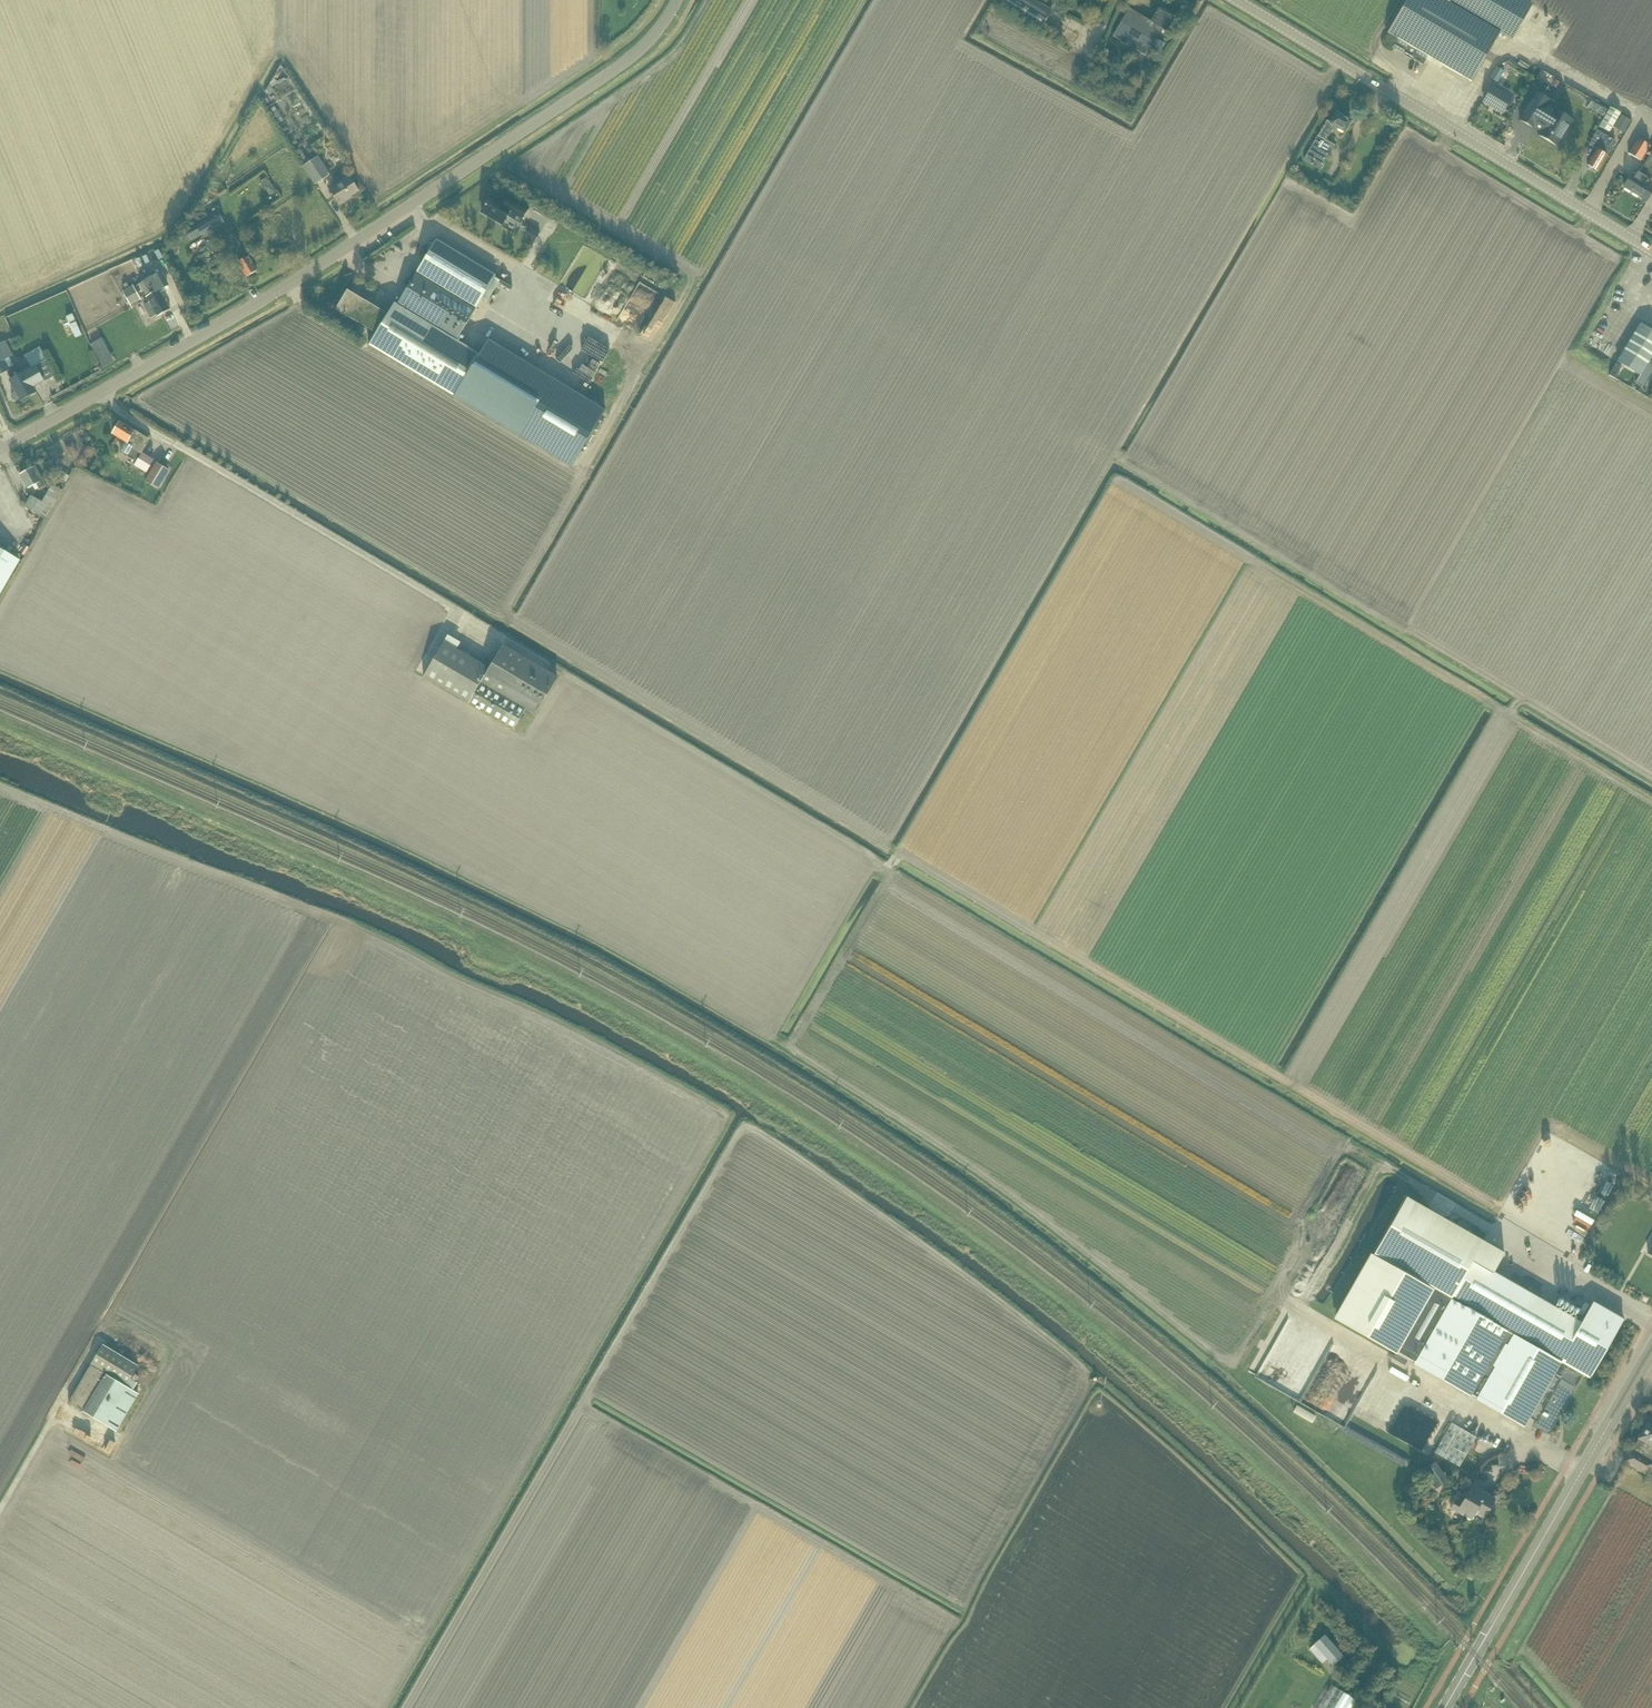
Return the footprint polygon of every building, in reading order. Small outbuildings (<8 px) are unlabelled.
[(999,5),(1041,30),(1058,40),(1063,34),(1045,23),(1053,10),(1045,5),(1048,0),(1002,0),(999,5)] [(1533,5),(1525,0),(1408,0),(1388,33),(1398,39),(1393,47),(1423,65),(1428,57),(1472,82),(1500,33),(1513,40),(1533,5)] [(1175,18),(1160,9),(1152,22),(1130,9),(1113,37),(1147,56),(1162,30),(1167,33),(1175,18)] [(1563,14),(1553,27),(1562,34),(1572,21),(1563,14)] [(1560,51),(1565,39),(1558,36),(1552,47),(1560,51)] [(1105,44),(1100,52),(1110,58),(1115,50),(1105,44)] [(1498,83),(1505,71),(1497,67),(1490,78),(1498,83)] [(1555,79),(1552,85),(1558,88),(1561,83),(1555,79)] [(1504,111),(1512,97),(1493,86),(1484,102),(1492,107),(1494,104),(1504,111)] [(1573,121),(1555,109),(1554,110),(1548,106),(1551,101),(1536,92),(1520,120),(1534,129),(1535,128),(1541,131),(1539,134),(1557,146),(1562,137),(1564,138),(1569,130),(1568,129),(1573,121)] [(1621,113),(1618,111),(1611,107),(1600,127),(1610,132),(1621,113)] [(1345,133),(1351,122),(1337,113),(1331,123),(1328,120),(1304,160),(1321,170),(1335,146),(1326,140),(1334,127),(1345,133)] [(1632,121),(1624,116),(1617,128),(1625,133),(1632,121)] [(1597,149),(1588,165),(1598,172),(1615,141),(1605,135),(1597,130),(1589,145),(1597,149)] [(1650,155),(1647,152),(1651,146),(1638,138),(1629,153),(1641,161),(1642,160),(1646,162),(1639,173),(1634,171),(1624,188),(1647,201),(1651,192),(1651,187),(1648,184),(1651,177),(1651,152),(1650,155)] [(315,185),(331,175),(319,156),(303,166),(315,185)] [(349,175),(329,188),(340,206),(348,201),(347,200),(360,191),(349,175)] [(529,209),(510,198),(505,205),(491,197),(482,212),(503,224),(509,215),(521,222),(529,209)] [(192,241),(225,222),(218,210),(185,230),(192,241)] [(563,212),(560,217),(570,221),(573,216),(563,212)] [(257,271),(252,261),(231,226),(223,232),(238,258),(236,259),(241,268),(246,277),(257,271)] [(407,237),(409,241),(425,233),(422,228),(407,237)] [(534,242),(539,234),(531,229),(526,237),(534,242)] [(501,280),(496,278),(497,277),(437,241),(392,314),(388,311),(386,314),(348,292),(337,310),(376,333),(369,345),(457,398),(483,355),(458,341),(483,299),(488,302),(501,280)] [(563,255),(566,247),(559,244),(556,252),(563,255)] [(215,263),(208,251),(195,259),(201,270),(215,263)] [(553,257),(549,265),(554,268),(558,261),(553,257)] [(163,295),(160,291),(169,286),(161,272),(141,283),(149,296),(146,297),(149,302),(144,305),(151,319),(156,316),(157,317),(171,309),(167,301),(168,300),(165,294),(163,295)] [(123,291),(132,306),(142,301),(134,285),(123,291)] [(1620,300),(1627,303),(1630,295),(1623,292),(1620,300)] [(73,314),(67,317),(76,338),(83,335),(73,314)] [(1650,360),(1651,357),(1651,330),(1641,323),(1617,362),(1629,368),(1640,375),(1636,383),(1644,387),(1651,373),(1651,361),(1650,360)] [(486,346),(495,351),(501,340),(492,335),(486,346)] [(102,338),(91,344),(98,355),(108,349),(102,338)] [(572,467),(606,411),(605,411),(599,421),(484,352),(457,398),(572,467)] [(45,381),(37,366),(48,360),(44,353),(29,361),(32,368),(23,373),(19,366),(8,372),(12,379),(10,380),(16,390),(15,391),(13,394),(13,397),(14,399),(17,400),(20,400),(21,399),(22,399),(36,391),(34,387),(45,381)] [(0,362),(0,375),(11,369),(10,368),(15,365),(10,357),(6,359),(0,362)] [(1616,363),(1609,374),(1615,378),(1622,367),(1616,363)] [(146,445),(149,439),(121,421),(114,434),(127,442),(120,452),(138,462),(136,466),(148,474),(156,461),(143,453),(147,446),(146,445)] [(171,470),(164,466),(157,462),(146,481),(159,489),(171,470)] [(47,486),(36,466),(21,474),(29,488),(37,484),(40,490),(47,486)] [(53,484),(43,502),(32,496),(25,507),(46,519),(52,508),(53,508),(63,490),(53,484)] [(20,561),(0,549),(0,595),(20,561)] [(490,668),(458,649),(461,642),(449,635),(445,642),(424,678),(513,730),(526,709),(536,715),(559,677),(504,644),(490,668)] [(1570,1160),(1577,1145),(1571,1143),(1565,1157),(1570,1160)] [(1576,1150),(1571,1161),(1585,1167),(1589,1157),(1576,1150)] [(1609,1190),(1620,1194),(1624,1182),(1613,1178),(1609,1190)] [(1582,1373),(1590,1377),(1623,1320),(1593,1303),(1582,1322),(1494,1272),(1505,1253),(1407,1197),(1374,1255),(1371,1254),(1334,1318),(1397,1354),(1398,1352),(1415,1362),(1414,1364),(1416,1365),(1412,1371),(1432,1382),(1435,1376),(1470,1396),(1471,1394),(1478,1398),(1476,1400),(1524,1427),(1530,1417),(1537,1422),(1535,1425),(1549,1433),(1577,1386),(1575,1385),(1582,1373)] [(1555,1284),(1552,1292),(1558,1295),(1561,1286),(1555,1284)] [(140,1345),(143,1341),(132,1335),(129,1339),(140,1345)] [(132,1379),(137,1369),(139,1365),(103,1344),(69,1402),(118,1432),(139,1394),(133,1390),(138,1382),(132,1379)] [(1452,1422),(1435,1452),(1460,1467),(1477,1437),(1452,1422)] [(1648,1424),(1638,1439),(1633,1448),(1630,1446),(1622,1461),(1649,1477),(1651,1472),(1651,1426),(1648,1424)] [(1427,1467),(1422,1471),(1424,1473),(1429,1481),(1442,1472),(1440,1468),(1436,1462),(1427,1467)] [(1458,1513),(1459,1511),(1471,1519),(1475,1512),(1484,1517),(1495,1499),(1489,1496),(1490,1494),(1483,1489),(1485,1485),(1476,1480),(1466,1498),(1462,1496),(1460,1501),(1456,1499),(1450,1509),(1453,1511),(1454,1509),(1456,1511),(1456,1512),(1458,1513)] [(1470,1572),(1467,1577),(1472,1581),(1475,1575),(1470,1572)] [(1324,1635),(1314,1643),(1333,1664),(1343,1655),(1324,1635)] [(1357,1700),(1332,1684),(1318,1707),(1352,1707),(1357,1700)]
